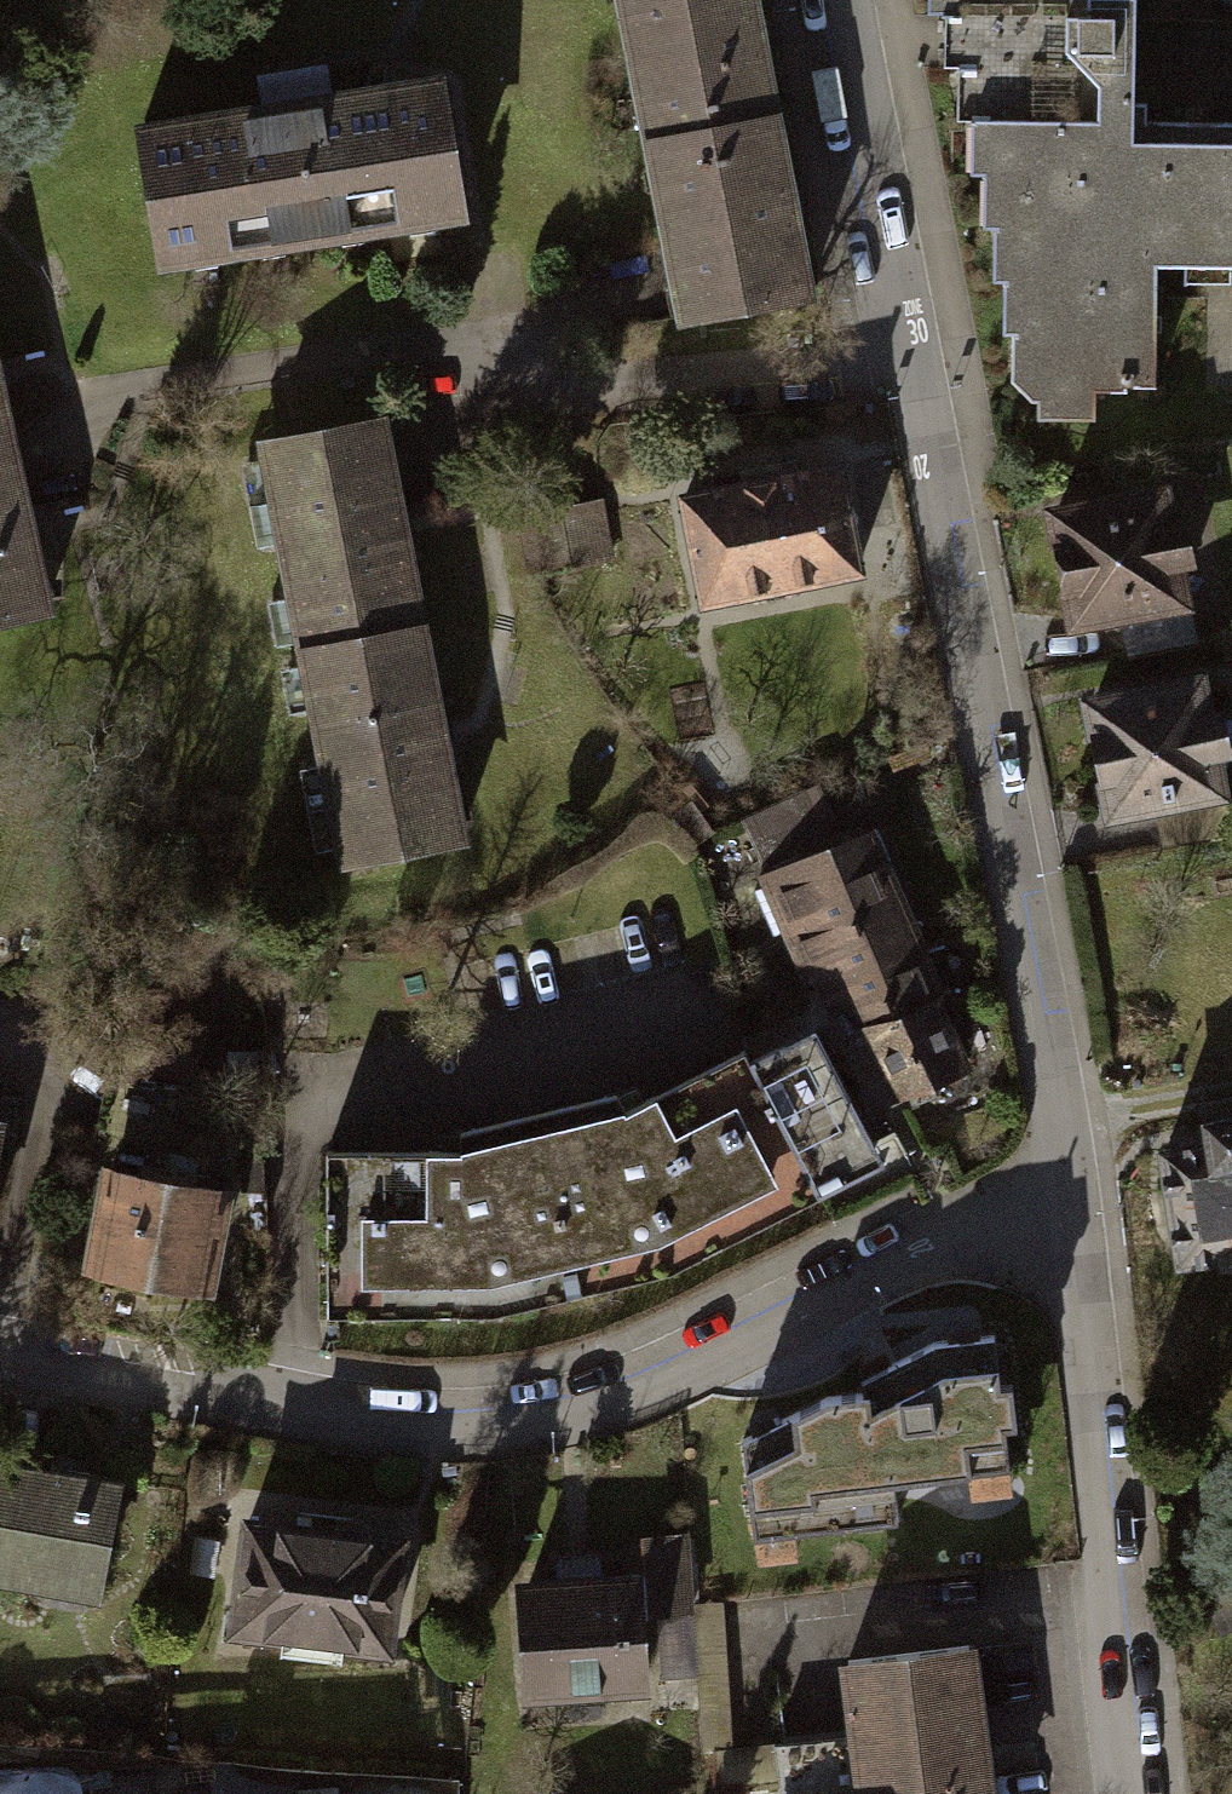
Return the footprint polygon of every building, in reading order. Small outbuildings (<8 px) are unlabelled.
[(639,144),(762,120),(739,0),(611,0),(639,144)] [(1014,338),(1020,395),(1149,388),(1141,265),(1231,266),(1231,143),(1131,140),(1128,2),(1087,0),(935,0),(1014,338)] [(427,79),(128,127),(150,261),(449,213),(427,79)] [(762,120),(639,144),(672,317),(795,293),(762,120)] [(20,435),(0,350),(0,439),(20,435)] [(372,423),(253,443),(293,651),(409,631),(372,423)] [(0,439),(0,616),(58,603),(20,435),(0,439)] [(829,465),(676,495),(697,599),(850,569),(829,465)] [(1149,493),(1043,513),(1064,618),(1170,597),(1149,493)] [(617,559),(616,508),(524,510),(525,561),(617,559)] [(409,631),(293,651),(332,860),(447,839),(409,631)] [(1185,684),(1081,705),(1101,810),(1206,789),(1185,684)] [(874,830),(757,873),(821,1020),(854,1006),(897,1106),(973,1073),(922,944),(874,830)] [(818,1028),(752,1063),(818,1194),(885,1161),(818,1028)] [(621,1091),(531,1112),(578,1295),(666,1274),(818,1194),(752,1063),(746,1051),(629,1109),(621,1091)] [(458,1150),(325,1151),(328,1309),(493,1314),(578,1295),(531,1112),(458,1131),(458,1150)] [(1153,1152),(1170,1259),(1231,1250),(1231,1140),(1153,1152)] [(211,1190),(99,1170),(81,1265),(194,1285),(211,1190)] [(829,1400),(750,1439),(760,1529),(893,1514),(888,1471),(1013,1457),(1000,1338),(936,1345),(865,1377),(867,1397),(829,1400)] [(0,1464),(0,1579),(27,1583),(30,1570),(88,1580),(100,1507),(108,1508),(114,1477),(39,1464),(38,1471),(0,1464)] [(387,1540),(238,1522),(226,1627),(374,1645),(387,1540)] [(1195,1598),(1209,1621),(1231,1609),(1231,1579),(1195,1598)] [(623,1587),(514,1593),(520,1691),(629,1684),(623,1587)] [(763,1742),(769,1793),(974,1793),(956,1644),(836,1659),(845,1732),(763,1742)]
